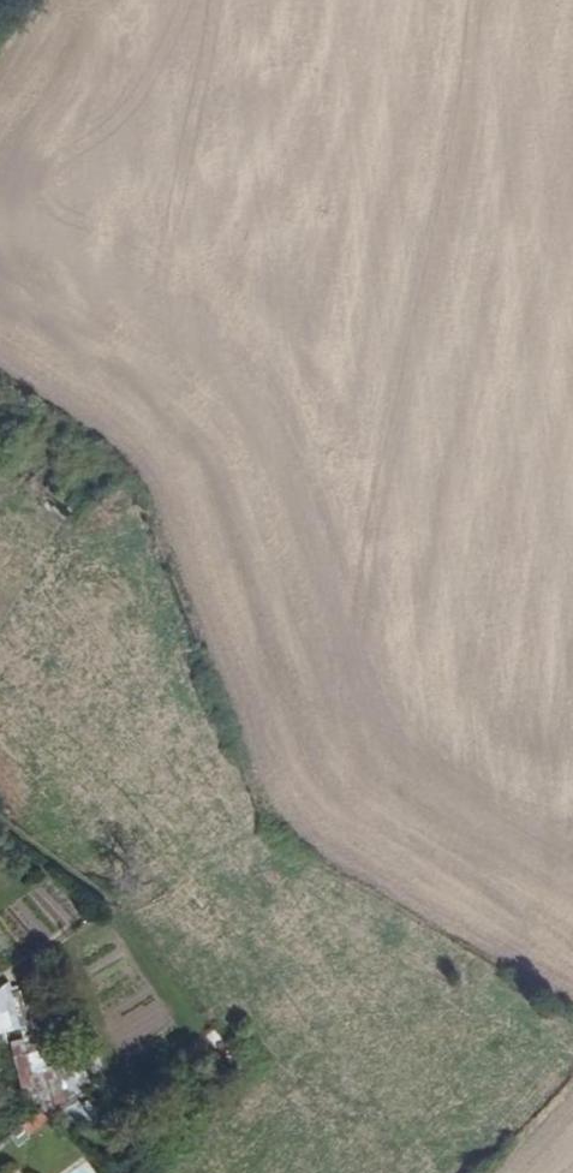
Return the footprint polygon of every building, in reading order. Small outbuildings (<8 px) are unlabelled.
[(10,984),(0,991),(0,1036),(22,1029),(10,984)] [(43,1110),(25,1040),(12,1044),(32,1118),(43,1110)]
